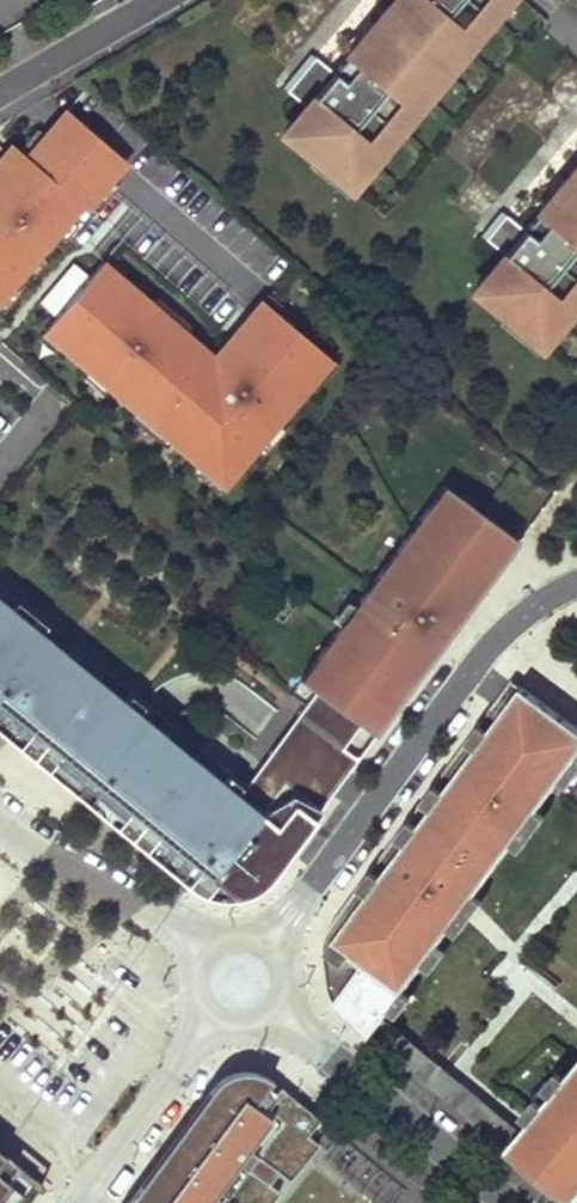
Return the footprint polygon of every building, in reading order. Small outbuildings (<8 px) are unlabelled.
[(333,74),(314,59),(295,82),(314,97),(284,134),(311,157),(306,164),(327,181),(342,164),(349,170),(489,0),(395,0),(333,74)] [(349,170),(342,164),(327,181),(345,196),(507,0),(489,0),(349,170)] [(47,132),(27,155),(83,203),(87,207),(127,160),(67,109),(47,132)] [(19,148),(27,155),(47,132),(39,125),(19,148)] [(27,155),(19,148),(13,143),(0,158),(0,300),(13,285),(26,269),(39,254),(57,233),(69,218),(83,203),(27,155)] [(524,231),(505,216),(486,238),(505,254),(475,291),(502,314),(497,320),(518,338),(533,320),(539,326),(576,280),(576,166),(524,231)] [(69,218),(57,233),(65,240),(77,225),(69,218)] [(119,276),(122,272),(123,273),(128,267),(110,252),(102,261),(119,276)] [(39,254),(26,269),(34,276),(47,261),(39,254)] [(41,299),(58,313),(92,273),(75,258),(41,299)] [(206,464),(227,482),(257,449),(280,425),(315,388),(323,380),(320,377),(336,360),(291,319),(290,319),(287,322),(265,301),(237,330),(244,337),(215,368),(196,352),(204,342),(188,328),(187,327),(185,330),(152,303),(155,300),(154,299),(123,273),(122,272),(119,276),(102,261),(92,273),(58,313),(46,328),(64,343),(61,345),(62,346),(89,369),(90,370),(93,368),(110,382),(108,385),(108,386),(137,410),(139,407),(157,423),(155,425),(165,434),(198,462),(203,466),(206,464)] [(539,326),(533,320),(518,338),(535,352),(576,302),(576,280),(539,326)] [(0,300),(0,307),(5,311),(21,292),(13,285),(0,300)] [(287,322),(290,319),(291,319),(297,313),(274,291),(265,301),(287,322)] [(185,330),(187,327),(188,328),(193,322),(159,293),(154,299),(155,300),(152,303),(185,330)] [(64,343),(46,328),(38,337),(57,352),(62,346),(61,345),(64,343)] [(217,352),(204,342),(196,352),(215,368),(244,337),(237,330),(217,352)] [(344,368),(336,360),(320,377),(323,380),(315,388),(320,393),(344,368)] [(93,368),(90,370),(89,369),(84,376),(103,392),(108,386),(108,385),(110,382),(93,368)] [(139,407),(137,410),(132,416),(160,440),(165,434),(155,425),(157,423),(139,407)] [(280,425),(257,449),(265,457),(288,432),(280,425)] [(219,491),(227,482),(206,464),(203,466),(198,462),(193,468),(219,491)] [(446,482),(436,497),(451,508),(461,494),(446,482)] [(461,494),(451,508),(436,497),(311,664),(326,676),(315,690),(297,715),(359,757),(377,732),(362,721),(372,707),(387,718),(445,640),(511,552),(496,540),(506,527),(461,494)] [(521,538),(506,527),(496,540),(511,552),(521,538)] [(197,867),(219,873),(240,870),(258,857),(275,870),(289,851),(333,791),(271,749),(252,775),(259,779),(251,789),(245,785),(0,583),(0,703),(197,867)] [(311,664),(301,679),(315,690),(326,676),(311,664)] [(538,696),(514,678),(507,687),(494,704),(518,722),(538,696)] [(518,722),(494,704),(398,834),(415,847),(346,941),(349,992),(382,1019),(576,763),(576,726),(538,696),(518,722)] [(184,883),(197,867),(0,703),(0,731),(184,883)] [(362,721),(377,732),(387,718),(372,707),(362,721)] [(297,715),(271,749),(333,791),(359,757),(297,715)] [(252,775),(245,785),(251,789),(259,779),(252,775)] [(415,847),(398,834),(332,923),(328,929),(327,932),(325,938),(346,941),(415,847)] [(258,857),(240,870),(246,894),(254,890),(261,885),(264,883),(270,877),(275,870),(258,857)] [(197,867),(184,883),(188,886),(196,891),(204,895),(212,897),(221,898),(219,873),(197,867)] [(240,870),(219,873),(221,898),(230,897),(238,896),(246,894),(240,870)] [(346,941),(325,938),(323,944),(323,951),(323,958),(324,963),(326,980),(327,984),(327,988),(328,991),(329,994),(330,997),(332,1000),(333,1003),(349,992),(346,941)] [(70,1037),(81,1023),(90,1030),(119,992),(89,970),(49,1021),(70,1037)] [(506,1149),(519,1133),(382,1019),(349,992),(333,1003),(335,1006),(337,1008),(339,1011),(342,1013),(344,1015),(369,1036),(506,1149)] [(519,1133),(506,1149),(571,1202),(573,1202),(576,1199),(576,1065),(519,1133)] [(220,1078),(230,1094),(254,1090),(257,1072),(252,1070),(246,1070),(240,1070),(235,1071),(229,1073),(224,1075),(220,1078)] [(257,1072),(254,1090),(294,1123),(306,1109),(272,1080),(268,1077),(262,1074),(257,1072)] [(220,1078),(213,1084),(210,1088),(125,1202),(152,1202),(230,1094),(220,1078)] [(279,1191),(268,1182),(278,1170),(289,1179),(318,1144),(306,1134),(318,1119),(306,1109),(294,1123),(254,1090),(230,1094),(152,1202),(270,1202),(279,1191)] [(42,1185),(0,1151),(0,1202),(28,1202),(42,1185)]
